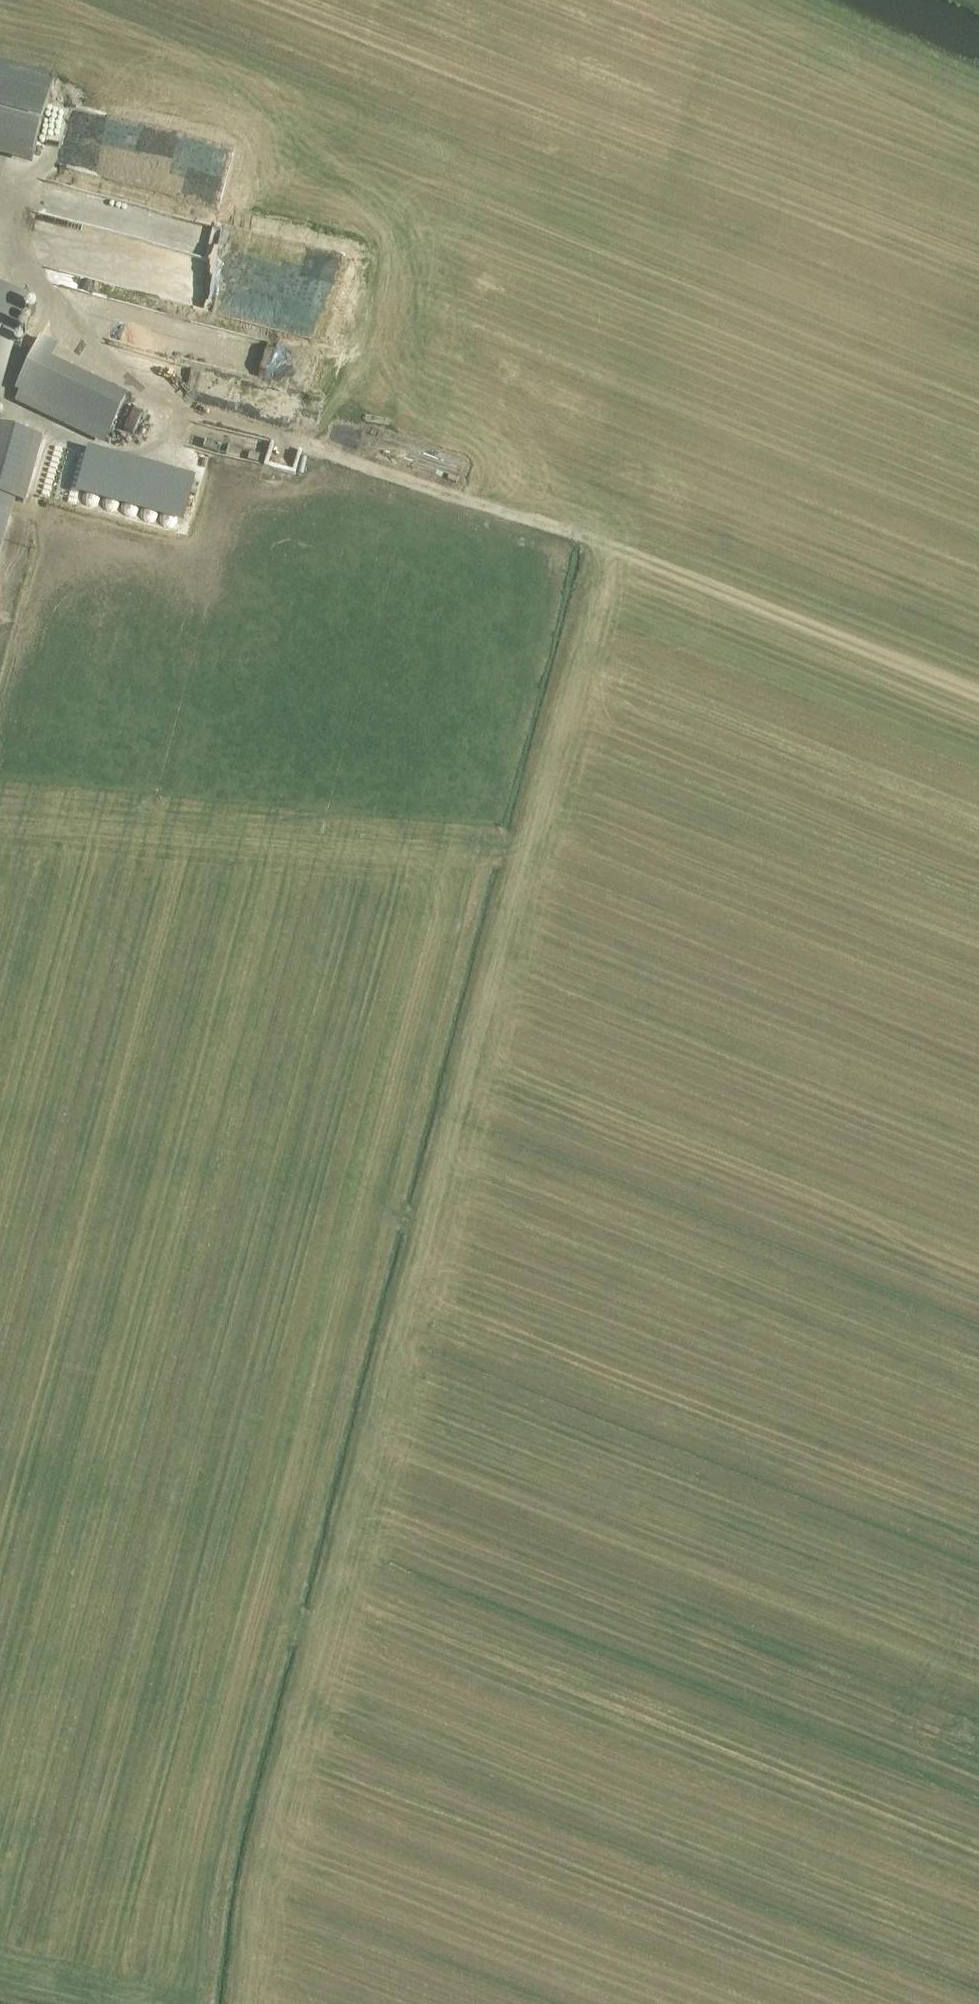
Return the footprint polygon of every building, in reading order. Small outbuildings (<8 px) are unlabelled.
[(0,65),(0,152),(32,161),(54,80),(0,65)] [(29,252),(58,242),(54,232),(26,242),(29,252)] [(26,294),(0,287),(0,388),(26,294)] [(126,396),(34,352),(16,388),(108,433),(126,396)] [(11,497),(24,501),(41,437),(29,434),(0,426),(0,536),(11,497)]
